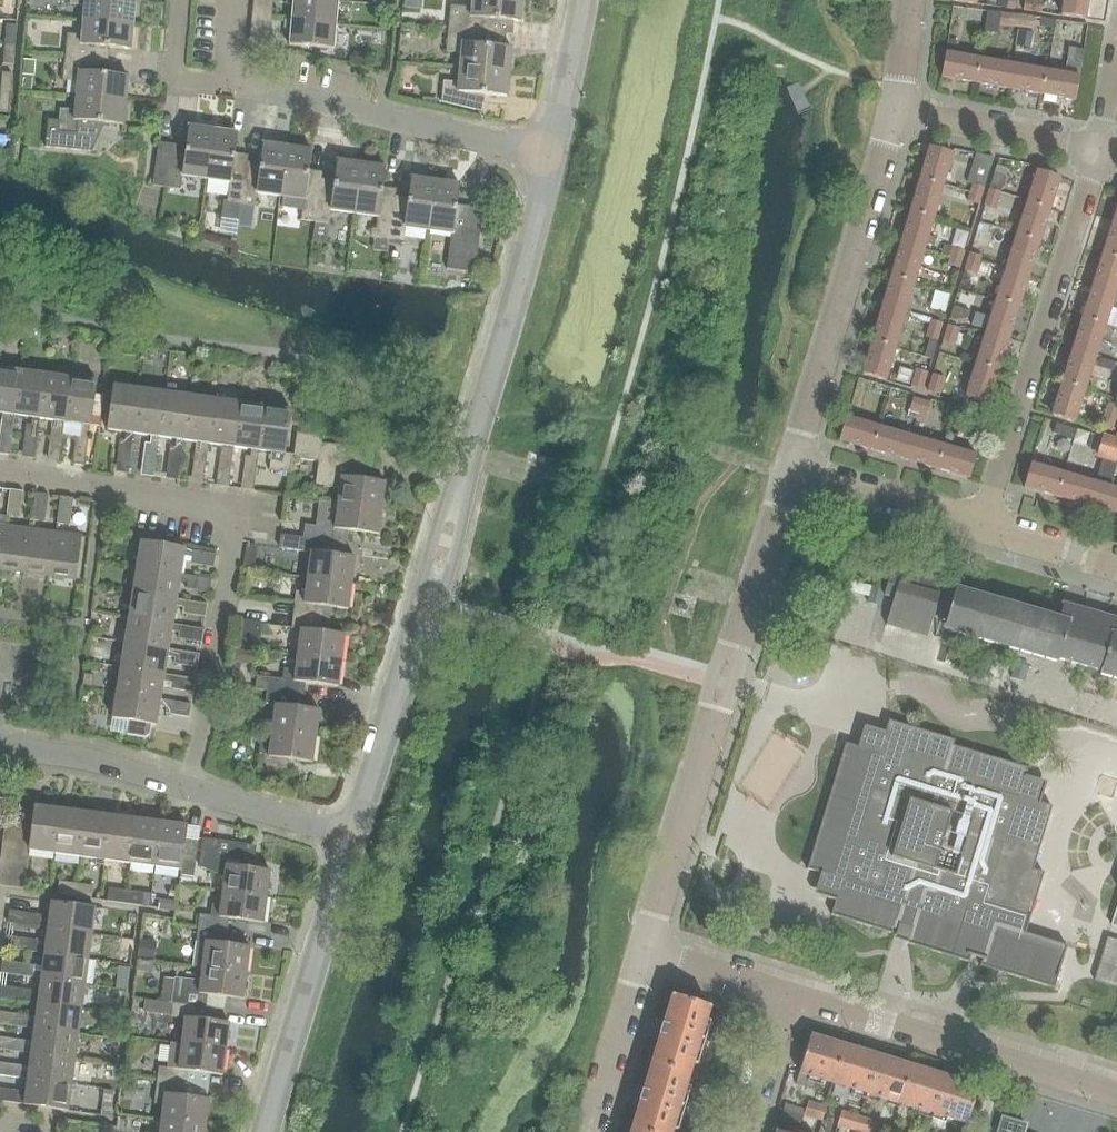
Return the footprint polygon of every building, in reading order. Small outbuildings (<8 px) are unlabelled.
[(70,4),(84,6),(83,20),(133,25),(135,1),(129,0),(70,0),(70,4)] [(252,7),(272,9),(273,0),(253,0),(252,7)] [(330,0),(286,0),(286,4),(292,5),(291,20),(336,25),(338,1),(330,0)] [(490,32),(491,19),(521,22),(523,0),(472,0),(471,7),(450,6),(448,29),(490,32)] [(1005,8),(1007,0),(998,0),(997,7),(1005,8)] [(1005,8),(1014,10),(1015,0),(1007,0),(1005,8)] [(1032,12),(1033,0),(1025,0),(1023,11),(1032,12)] [(1032,12),(1041,13),(1042,0),(1040,0),(1033,0),(1032,12)] [(1088,0),(1063,0),(1061,15),(1085,19),(1088,0)] [(271,18),(272,9),(252,7),(251,16),(271,18)] [(990,12),(987,32),(998,33),(999,25),(1001,14),(990,12)] [(1008,26),(1009,15),(1001,14),(999,25),(1008,26)] [(1018,16),(1009,15),(1008,26),(1016,27),(1018,16)] [(251,16),(250,32),(270,33),(271,18),(251,16)] [(1025,28),(1027,17),(1018,16),(1016,27),(1025,28)] [(1034,30),(1035,18),(1027,17),(1025,28),(1034,30)] [(336,25),(291,20),(284,19),(283,28),(290,29),(289,45),(334,49),(336,25)] [(65,57),(100,60),(101,47),(131,50),(133,25),(83,20),(81,35),(67,34),(65,57)] [(6,25),(5,44),(14,45),(16,26),(6,25)] [(460,53),(459,68),(509,72),(511,48),(482,45),(483,32),(490,33),(490,32),(448,29),(446,52),(460,53)] [(1018,31),(1016,46),(1031,49),(1034,33),(1018,31)] [(269,43),(270,33),(250,32),(249,41),(269,43)] [(949,37),(946,54),(945,54),(941,77),(974,83),(978,59),(954,55),(957,39),(949,37)] [(14,45),(5,44),(3,64),(13,65),(14,45)] [(76,95),(126,100),(128,76),(99,73),(100,60),(65,57),(63,80),(77,81),(76,95)] [(978,59),(974,83),(1007,88),(1011,65),(978,59)] [(1011,65),(1007,88),(1041,94),(1045,71),(1011,65)] [(441,102),(474,110),(477,94),(507,97),(509,72),(459,68),(458,82),(443,81),(441,102)] [(1075,100),(1079,77),(1045,71),(1041,94),(1075,100)] [(2,72),(0,92),(10,93),(12,73),(2,72)] [(32,80),(23,79),(22,89),(31,90),(32,80)] [(0,92),(0,93),(0,112),(8,112),(10,93),(0,92)] [(48,119),(45,147),(89,151),(92,122),(124,125),(126,100),(76,95),(74,110),(60,109),(59,120),(48,119)] [(182,176),(206,179),(213,129),(189,126),(185,154),(171,152),(166,188),(180,190),(182,176)] [(213,129),(206,179),(229,182),(226,203),(241,205),(246,170),(247,163),(234,161),(237,133),(213,129)] [(280,197),(287,147),(263,143),(259,171),(246,170),(241,205),(255,207),(257,193),(280,197)] [(172,146),(158,144),(152,186),(166,188),(171,152),(172,146)] [(311,150),(287,147),(280,197),(303,200),(300,220),(315,222),(320,187),(321,180),(307,178),(311,150)] [(930,147),(921,180),(943,187),(953,154),(930,147)] [(972,185),(984,188),(993,157),(976,154),(967,183),(972,185)] [(354,214),(361,164),(337,160),(333,189),(320,187),(315,222),(329,224),(331,210),(354,214)] [(386,167),(361,164),(354,214),(377,217),(375,237),(389,239),(394,203),(395,197),(382,195),(386,167)] [(997,165),(995,173),(1005,177),(1008,169),(997,165)] [(1037,170),(1027,203),(1050,211),(1061,178),(1037,170)] [(1000,192),(1005,177),(995,173),(990,189),(1000,192)] [(394,203),(389,239),(403,241),(405,227),(428,231),(435,181),(410,177),(407,205),(394,203)] [(921,180),(911,212),(934,219),(943,187),(921,180)] [(474,273),(483,209),(457,205),(459,184),(435,181),(428,231),(451,234),(446,269),(474,273)] [(984,188),(972,185),(970,192),(982,196),(984,188)] [(989,190),(987,197),(998,200),(1000,193),(989,190)] [(982,196),(970,192),(967,200),(979,204),(982,196)] [(998,200),(987,197),(984,205),(995,209),(998,200)] [(1027,203),(1016,235),(1040,243),(1050,211),(1027,203)] [(911,212),(902,244),(924,251),(926,245),(932,247),(935,238),(929,236),(934,219),(911,212)] [(252,221),(239,220),(238,226),(251,228),(252,221)] [(1103,255),(1116,259),(1116,224),(1113,223),(1103,255)] [(1016,235),(1006,267),(1030,275),(1040,243),(1016,235)] [(902,244),(892,276),(915,283),(924,251),(902,244)] [(944,245),(941,255),(950,258),(950,256),(953,248),(944,245)] [(953,248),(950,256),(962,260),(965,251),(953,248)] [(981,256),(970,253),(967,261),(978,265),(981,256)] [(1093,286),(1116,294),(1116,292),(1116,259),(1103,255),(1093,286)] [(962,260),(950,256),(950,258),(948,265),(959,268),(962,260)] [(978,265),(967,261),(964,270),(975,273),(978,265)] [(1006,267),(996,299),(1020,307),(1030,275),(1006,267)] [(892,276),(882,308),(905,315),(915,283),(892,276)] [(1083,318),(1106,326),(1112,308),(1116,310),(1116,292),(1116,294),(1093,286),(1083,318)] [(971,326),(986,331),(1010,339),(1020,307),(996,299),(990,317),(975,312),(971,326)] [(953,306),(949,319),(956,321),(967,319),(970,311),(953,306)] [(882,308),(873,341),(896,347),(905,315),(882,308)] [(1083,318),(1072,350),(1096,358),(1106,326),(1083,318)] [(931,320),(928,329),(939,332),(942,324),(931,320)] [(958,329),(947,326),(945,334),(956,337),(958,329)] [(939,332),(928,329),(926,337),(929,338),(937,340),(939,332)] [(986,331),(976,363),(999,371),(1010,339),(986,331)] [(956,337),(945,334),(942,342),(953,346),(956,337)] [(929,338),(924,357),(931,359),(937,340),(929,338)] [(873,341),(863,373),(886,380),(896,347),(873,341)] [(1072,350),(1062,382),(1086,389),(1096,358),(1072,350)] [(989,403),(999,371),(976,363),(965,396),(989,403)] [(7,414),(5,422),(1,421),(0,425),(0,431),(11,433),(14,415),(19,371),(0,368),(0,413),(7,414)] [(916,368),(913,377),(925,380),(927,372),(916,368)] [(19,371),(14,415),(32,418),(31,425),(26,425),(24,434),(37,436),(39,419),(44,374),(19,371)] [(889,373),(887,379),(894,381),(896,375),(889,373)] [(44,374),(39,419),(57,421),(56,429),(51,428),(50,438),(62,440),(64,422),(69,378),(44,374)] [(943,377),(932,374),(930,382),(941,385),(943,377)] [(925,380),(913,377),(911,385),(922,388),(925,380)] [(69,378),(64,422),(82,425),(81,432),(76,432),(75,441),(87,443),(89,426),(93,395),(95,381),(69,378)] [(941,385),(930,382),(927,390),(938,393),(941,385)] [(1062,382),(1052,414),(1075,422),(1081,405),(1086,389),(1062,382)] [(130,452),(133,434),(139,389),(112,386),(106,431),(125,433),(125,440),(119,439),(118,450),(130,452)] [(139,389),(133,434),(150,437),(149,444),(144,443),(143,454),(155,455),(158,438),(164,393),(139,389)] [(1086,389),(1081,405),(1091,404),(1095,392),(1086,389)] [(164,393),(158,438),(175,440),(174,447),(170,447),(169,457),(180,459),(183,441),(189,396),(164,393)] [(93,395),(89,426),(98,427),(102,396),(93,395)] [(189,396),(183,441),(201,444),(200,451),(195,450),(193,460),(205,462),(207,445),(208,445),(214,400),(189,396)] [(918,411),(922,400),(913,397),(910,409),(918,411)] [(214,400),(208,445),(226,447),(225,454),(220,453),(218,464),(230,465),(233,448),(239,403),(214,400)] [(922,400),(918,411),(927,414),(930,402),(922,400)] [(239,403),(233,448),(250,451),(249,457),(245,457),(243,467),(256,469),(258,452),(264,407),(239,403)] [(1108,403),(1106,411),(1116,414),(1116,413),(1116,405),(1108,403)] [(290,474),(292,458),(293,455),(284,454),(290,410),(264,407),(258,452),(271,453),(269,471),(290,474)] [(1114,423),(1116,414),(1106,411),(1103,419),(1114,423)] [(846,417),(840,439),(873,448),(879,427),(846,417)] [(1100,427),(1111,431),(1114,423),(1103,419),(1100,427)] [(1072,439),(1075,428),(1057,423),(1053,433),(1072,439)] [(879,427),(873,448),(905,458),(911,436),(879,427)] [(382,509),(385,482),(360,479),(363,462),(370,463),(371,450),(321,443),(322,437),(296,433),(293,455),(292,458),(318,462),(315,486),(338,489),(337,503),(382,509)] [(911,436),(905,458),(937,468),(943,446),(911,436)] [(1097,455),(1103,456),(1116,460),(1116,456),(1116,442),(1102,437),(1097,455)] [(970,478),(976,456),(943,446),(937,468),(970,478)] [(1090,505),(1116,513),(1116,489),(1110,487),(1116,460),(1103,456),(1095,483),(1096,483),(1090,505)] [(1032,464),(1025,486),(1058,496),(1064,474),(1032,464)] [(1064,474),(1058,496),(1090,505),(1096,483),(1095,483),(1064,474)] [(22,491),(9,490),(5,516),(19,518),(22,491)] [(47,495),(34,493),(31,520),(43,521),(47,495)] [(72,498),(59,497),(56,523),(69,525),(72,498)] [(333,529),(331,542),(345,544),(346,531),(378,535),(382,509),(337,503),(333,529)] [(0,555),(0,570),(23,573),(29,529),(4,525),(0,555)] [(333,529),(304,525),(303,538),(331,542),(333,529)] [(29,529),(23,573),(48,577),(54,532),(29,529)] [(54,532),(48,577),(74,580),(81,536),(54,532)] [(310,552),(306,578),(352,584),(355,558),(330,554),(331,542),(303,538),(281,535),(279,548),(310,552)] [(213,567),(215,555),(215,554),(140,541),(136,567),(181,574),(184,557),(191,558),(191,564),(213,567)] [(245,555),(243,569),(254,570),(256,557),(245,555)] [(892,566),(885,595),(895,598),(888,625),(929,638),(936,618),(949,623),(946,631),(1058,662),(1059,659),(1101,671),(1100,674),(1116,679),(1116,619),(1063,603),(1059,618),(942,584),(943,581),(892,566)] [(181,574),(136,567),(132,592),(177,600),(180,582),(187,583),(186,589),(208,593),(211,579),(181,574)] [(304,597),(295,596),(292,616),(321,619),(323,607),(348,610),(352,584),(306,578),(304,597)] [(882,606),(886,591),(874,587),(873,587),(868,602),(882,606)] [(206,605),(177,600),(132,592),(128,617),(173,625),(176,607),(183,608),(182,614),(205,617),(206,605)] [(300,629),(296,656),(341,662),(345,635),(320,632),(321,619),(292,616),(291,628),(300,629)] [(173,625),(128,617),(124,642),(169,650),(172,634),(179,634),(178,640),(200,643),(203,630),(173,625)] [(240,620),(237,647),(258,649),(261,622),(240,620)] [(169,650),(124,642),(120,667),(165,675),(168,658),(175,659),(174,664),(196,668),(198,655),(169,650)] [(235,650),(234,661),(244,663),(245,651),(235,650)] [(296,656),(294,670),(284,668),(283,679),(257,676),(255,689),(266,691),(295,695),(295,694),(303,695),(305,684),(338,688),(341,662),(296,656)] [(1024,681),(1029,667),(1016,663),(1012,677),(1024,681)] [(194,680),(165,675),(120,667),(116,692),(161,700),(164,682),(171,684),(170,689),(192,693),(194,680)] [(84,673),(82,686),(92,688),(94,675),(84,673)] [(295,695),(266,691),(264,704),(273,705),(270,731),(314,737),(317,712),(293,708),(295,695)] [(150,730),(151,725),(156,726),(160,707),(166,708),(165,714),(188,718),(190,705),(161,700),(116,692),(112,718),(128,721),(126,735),(144,738),(150,730)] [(938,699),(934,712),(953,718),(957,705),(938,699)] [(829,915),(895,935),(898,925),(909,929),(904,944),(966,963),(968,957),(980,960),(978,967),(1052,990),(1065,948),(1023,935),(1042,875),(1031,871),(1051,808),(1039,805),(1044,791),(1039,782),(1025,777),(1027,770),(953,747),(955,741),(889,721),(885,732),(871,728),(862,733),(858,747),(845,743),(806,868),(819,873),(815,887),(820,896),(834,900),(829,915)] [(314,737),(270,731),(268,746),(259,744),(256,769),(285,773),(287,760),(311,763),(314,737)] [(749,750),(738,783),(762,792),(773,758),(749,750)] [(33,807),(31,824),(29,837),(28,850),(28,851),(54,854),(59,810),(33,807)] [(59,810),(54,854),(80,858),(85,813),(59,810)] [(85,813),(80,858),(96,860),(95,864),(104,865),(105,861),(110,817),(85,813)] [(110,817),(105,861),(130,864),(135,820),(110,817)] [(135,820),(130,864),(155,867),(160,823),(135,820)] [(29,837),(31,824),(5,821),(3,833),(29,837)] [(187,827),(160,823),(155,867),(180,871),(179,875),(193,876),(199,838),(186,836),(187,827)] [(3,833),(1,846),(28,850),(29,837),(3,833)] [(245,867),(249,845),(203,839),(199,866),(224,877),(222,892),(267,897),(270,876),(271,871),(245,867)] [(26,862),(28,851),(28,850),(1,846),(0,857),(0,859),(26,862)] [(26,862),(0,859),(0,872),(25,875),(26,862)] [(25,875),(0,872),(0,884),(23,887),(24,876),(25,875)] [(56,894),(74,897),(75,884),(58,882),(56,894)] [(92,886),(75,884),(74,897),(90,899),(92,886)] [(107,901),(124,904),(125,891),(109,889),(107,901)] [(143,893),(125,891),(124,904),(141,906),(143,893)] [(212,904),(210,916),(200,915),(198,928),(226,931),(228,919),(263,923),(267,897),(222,892),(220,905),(212,904)] [(95,908),(50,902),(47,920),(40,919),(40,915),(31,914),(29,926),(46,928),(91,934),(95,908)] [(27,939),(26,950),(43,953),(88,959),(91,934),(46,928),(44,946),(36,945),(37,940),(27,939)] [(226,931),(198,928),(192,967),(201,968),(246,973),(249,948),(225,944),(226,932),(226,931)] [(1094,980),(1116,987),(1116,940),(1107,937),(1094,980)] [(141,941),(139,958),(154,959),(156,943),(141,941)] [(24,963),(23,975),(40,978),(85,985),(88,959),(43,953),(41,971),(33,970),(34,964),(24,963)] [(171,1003),(174,1004),(206,1008),(208,995),(243,999),(246,973),(201,968),(200,981),(175,977),(171,1003)] [(19,1000),(19,1001),(37,1003),(81,1010),(85,985),(40,978),(37,996),(30,995),(31,990),(21,988),(19,1000)] [(19,1000),(21,988),(0,986),(0,997),(19,1000)] [(709,1007),(672,996),(664,1024),(662,1023),(659,1034),(660,1034),(652,1063),(689,1074),(709,1007)] [(18,1014),(16,1026),(33,1028),(78,1035),(81,1010),(37,1003),(34,1021),(27,1020),(27,1015),(18,1014)] [(166,1003),(164,1015),(172,1016),(174,1004),(171,1003),(166,1003)] [(206,1008),(174,1004),(172,1016),(185,1018),(182,1044),(226,1049),(229,1024),(204,1020),(206,1008)] [(14,1039),(13,1051),(30,1054),(75,1060),(78,1035),(33,1028),(31,1046),(23,1045),(24,1040),(14,1039)] [(813,1089),(817,1077),(824,1080),(836,1042),(812,1034),(800,1072),(797,1084),(813,1089)] [(167,1068),(160,1067),(158,1080),(186,1083),(188,1071),(222,1075),(226,1049),(182,1044),(170,1042),(167,1068)] [(836,1042),(824,1080),(895,1101),(906,1063),(836,1042)] [(11,1064),(9,1076),(27,1078),(27,1079),(71,1085),(75,1060),(30,1054),(28,1071),(20,1070),(21,1065),(11,1064)] [(652,1063),(643,1091),(642,1090),(639,1100),(640,1101),(631,1129),(641,1131),(671,1131),(689,1074),(652,1063)] [(906,1063),(895,1101),(966,1123),(978,1085),(906,1063)] [(8,1089),(6,1102),(23,1104),(23,1105),(68,1111),(71,1085),(27,1079),(25,1096),(17,1095),(17,1090),(8,1089)] [(186,1083),(158,1080),(156,1093),(165,1094),(162,1118),(205,1125),(209,1100),(184,1096),(186,1083)] [(104,1089),(101,1116),(111,1117),(114,1090),(111,1090),(104,1089)] [(803,1115),(812,1118),(817,1103),(808,1100),(804,1114),(803,1115)] [(826,1105),(817,1103),(812,1118),(822,1121),(826,1105)] [(798,1131),(803,1115),(804,1114),(784,1108),(778,1125),(798,1131)] [(849,1129),(854,1114),(842,1110),(837,1126),(849,1129)] [(859,1131),(861,1131),(865,1117),(854,1114),(849,1129),(855,1131),(859,1131)] [(878,1121),(865,1117),(861,1131),(874,1131),(878,1121)] [(205,1125),(162,1118),(160,1131),(204,1131),(205,1125)] [(1002,1118),(998,1131),(1023,1131),(1026,1124),(1002,1118)]
